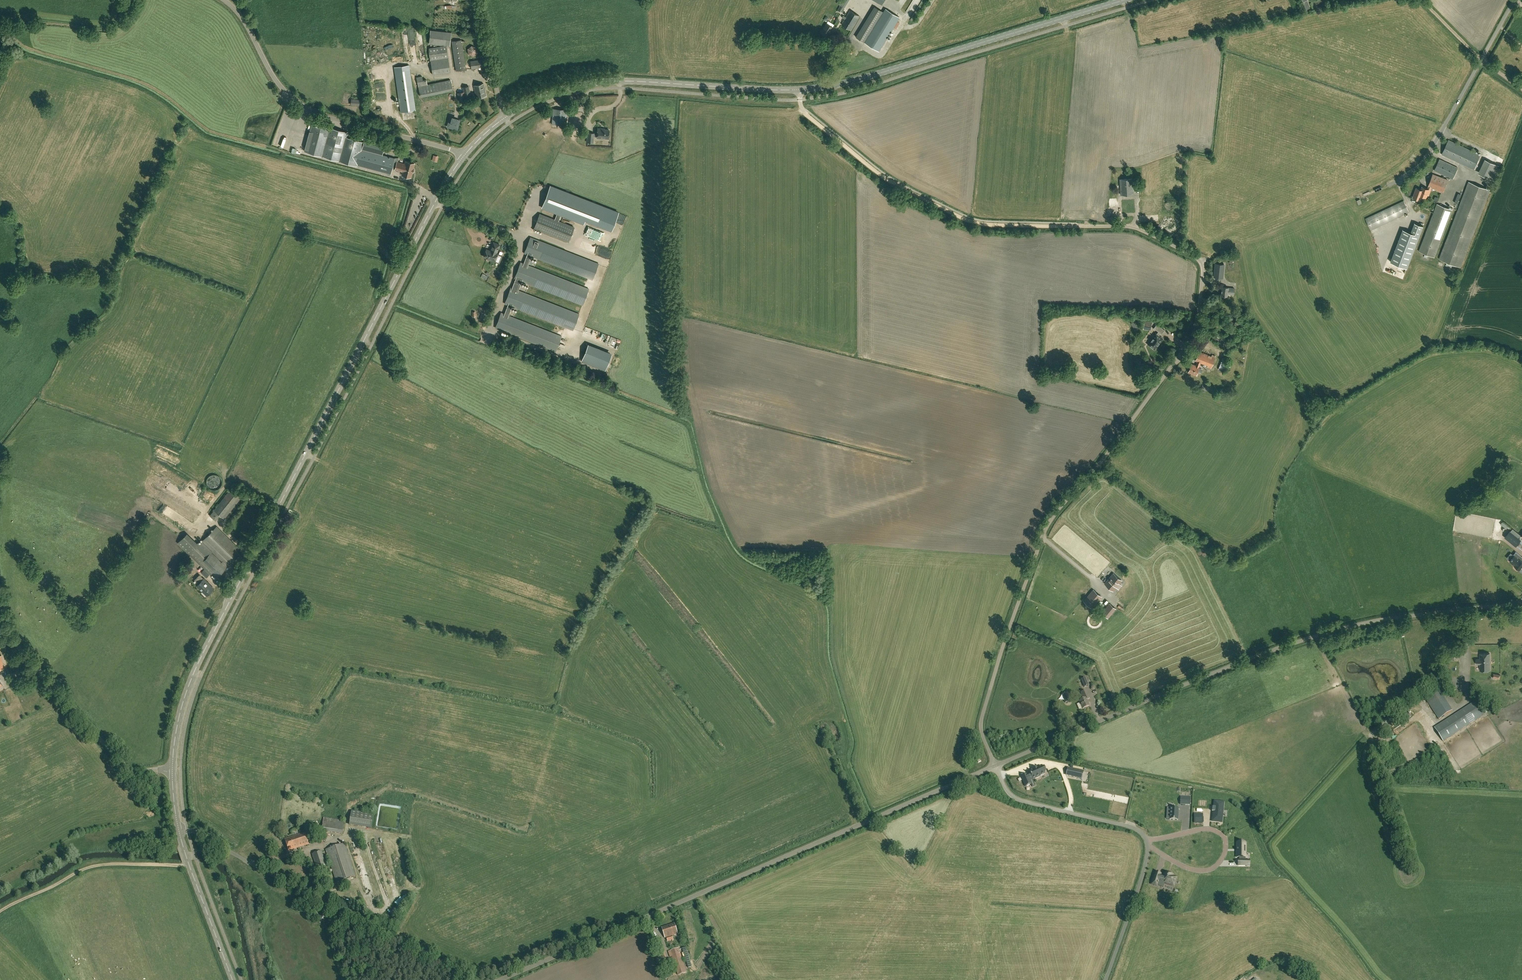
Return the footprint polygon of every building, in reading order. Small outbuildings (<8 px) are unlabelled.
[(849,0),(839,0),(837,3),(840,5),(837,10),(842,12),(844,8),(845,8),(849,0)] [(875,7),(857,37),(878,50),(899,17),(885,8),(883,12),(875,7)] [(851,30),(860,16),(850,10),(846,17),(843,15),(842,17),(845,19),(842,24),(851,30)] [(827,36),(833,28),(827,24),(821,32),(827,36)] [(449,45),(451,32),(431,30),(429,43),(449,45)] [(456,71),(466,69),(461,40),(452,41),(456,71)] [(432,75),(450,72),(446,45),(428,48),(432,75)] [(470,46),(470,56),(478,56),(479,46),(470,46)] [(471,69),(484,67),(483,60),(470,61),(471,69)] [(401,112),(415,110),(409,65),(394,67),(401,112)] [(417,77),(420,96),(452,90),(450,80),(427,84),(426,79),(423,80),(422,76),(417,77)] [(476,97),(486,95),(483,83),(474,85),(476,97)] [(460,101),(471,98),(468,86),(463,87),(464,92),(458,93),(460,101)] [(566,125),(567,110),(553,108),(552,123),(566,125)] [(448,126),(457,129),(459,120),(450,117),(448,126)] [(390,174),(392,169),(403,172),(402,175),(411,177),(414,164),(406,161),(405,164),(397,162),(396,163),(393,162),(394,158),(361,149),(363,142),(345,137),(347,132),(329,127),(329,128),(312,123),(305,151),(322,156),(339,160),(357,165),(390,174)] [(608,138),(609,130),(602,129),(598,129),(597,134),(594,134),(594,133),(587,132),(586,142),(593,143),(594,136),(597,137),(608,138)] [(1449,140),(1442,154),(1474,169),(1480,155),(1449,140)] [(1435,170),(1453,179),(1458,167),(1440,159),(1435,170)] [(1494,180),(1496,176),(1484,170),(1482,175),(1494,180)] [(1420,200),(1421,199),(1422,196),(1427,198),(1428,195),(1429,195),(1432,187),(1443,192),(1448,180),(1433,174),(1429,186),(1428,189),(1422,187),(1421,190),(1416,188),(1414,195),(1413,197),(1420,200)] [(1121,195),(1133,194),(1132,179),(1120,179),(1121,195)] [(1460,267),(1476,227),(1490,190),(1469,182),(1455,217),(1439,259),(1447,262),(1445,266),(1451,268),(1453,264),(1460,267)] [(612,231),(619,212),(550,185),(541,208),(557,214),(554,220),(558,221),(561,216),(584,224),(585,220),(612,231)] [(1137,212),(1137,199),(1124,199),(1125,212),(1137,212)] [(1404,201),(1366,219),(1371,230),(1405,214),(1409,212),(1404,201)] [(1435,257),(1451,214),(1453,210),(1437,204),(1436,207),(1435,209),(1433,214),(1419,251),(1425,253),(1424,257),(1427,258),(1429,255),(1435,257)] [(569,241),(574,227),(558,221),(554,220),(540,214),(534,228),(569,241)] [(1403,229),(1391,262),(1407,268),(1423,226),(1415,223),(1411,232),(1403,229)] [(597,239),(609,243),(611,235),(599,232),(597,239)] [(598,264),(530,237),(524,253),(527,254),(523,263),(521,262),(514,278),(515,279),(512,288),(511,288),(505,303),(508,304),(504,314),(501,313),(495,328),(555,351),(561,336),(508,316),(512,306),(573,330),(579,314),(518,290),(521,281),(582,305),(588,289),(528,265),(531,256),(592,279),(598,264)] [(496,253),(500,245),(493,242),(490,251),(486,249),(486,250),(485,251),(485,253),(484,256),(490,259),(490,260),(494,261),(497,254),(496,253)] [(1223,278),(1224,264),(1216,263),(1214,277),(1223,278)] [(1234,294),(1234,288),(1228,288),(1228,287),(1222,287),(1221,295),(1227,296),(1228,294),(1234,294)] [(1143,329),(1151,330),(1152,322),(1145,321),(1143,329)] [(1162,334),(1165,330),(1157,324),(1154,328),(1158,331),(1157,334),(1156,333),(1148,344),(1155,349),(1163,338),(1159,335),(1160,333),(1162,334)] [(597,340),(600,335),(593,332),(591,337),(597,340)] [(605,370),(611,355),(587,346),(582,361),(605,370)] [(1212,356),(1199,351),(1195,361),(1197,361),(1200,363),(1208,365),(1208,367),(1211,368),(1215,356),(1212,355),(1212,356)] [(1199,367),(1200,363),(1197,361),(1196,365),(1191,364),(1188,372),(1196,375),(1199,367)] [(213,490),(214,490),(215,490),(217,489),(219,488),(220,487),(221,486),(221,485),(222,483),(222,482),(222,480),(221,479),(220,478),(219,476),(218,476),(217,475),(216,475),(214,474),(213,474),(211,475),(210,476),(208,477),(208,478),(207,479),(206,481),(206,482),(206,484),(207,485),(207,486),(208,487),(209,488),(211,489),(213,490)] [(155,476),(153,482),(170,488),(172,482),(155,476)] [(199,496),(202,491),(177,476),(174,481),(199,496)] [(224,518),(241,497),(230,489),(214,510),(210,516),(216,521),(220,515),(224,518)] [(207,491),(205,497),(213,500),(215,494),(207,491)] [(185,512),(187,507),(176,502),(174,507),(185,512)] [(208,573),(210,575),(212,573),(217,577),(242,551),(217,526),(195,547),(184,536),(178,543),(204,569),(201,572),(206,578),(209,574),(208,573)] [(1521,540),(1510,531),(1504,537),(1516,547),(1521,540)] [(1516,552),(1513,555),(1514,556),(1510,561),(1515,565),(1515,566),(1515,567),(1515,568),(1517,569),(1518,569),(1519,569),(1521,566),(1521,556),(1516,552)] [(1113,573),(1105,584),(1113,591),(1122,580),(1113,573)] [(207,595),(212,590),(210,587),(211,586),(200,574),(195,579),(199,583),(197,585),(207,595)] [(1084,601),(1092,608),(1101,596),(1093,590),(1084,601)] [(1110,604),(1102,613),(1108,618),(1116,609),(1110,604)] [(1490,664),(1490,659),(1490,654),(1480,654),(1480,659),(1476,659),(1476,664),(1480,664),(1480,670),(1490,670),(1490,664)] [(1439,719),(1453,710),(1439,689),(1425,698),(1439,719)] [(1083,709),(1089,706),(1087,699),(1089,698),(1086,691),(1081,693),(1084,699),(1079,701),(1083,709)] [(1065,703),(1071,700),(1067,692),(1062,694),(1065,703)] [(1444,741),(1487,713),(1479,699),(1435,728),(1444,741)] [(1046,770),(1044,766),(1042,767),(1042,766),(1037,768),(1037,767),(1033,769),(1033,770),(1029,771),(1030,773),(1027,775),(1027,774),(1021,776),(1026,787),(1031,784),(1030,780),(1033,779),(1041,776),(1040,775),(1045,773),(1044,771),(1046,770)] [(1130,786),(1131,779),(1107,775),(1105,780),(1130,786)] [(1214,818),(1214,821),(1221,822),(1221,821),(1220,821),(1220,818),(1222,819),(1223,802),(1215,801),(1214,807),(1212,807),(1213,807),(1213,811),(1212,811),(1214,811),(1213,818),(1214,818)] [(1178,820),(1179,808),(1170,807),(1170,819),(1178,820)] [(371,827),(373,814),(351,810),(349,824),(371,827)] [(289,850),(309,844),(305,832),(285,839),(289,850)] [(1238,860),(1238,865),(1245,865),(1245,857),(1246,857),(1246,842),(1237,842),(1237,849),(1237,850),(1237,851),(1236,857),(1239,857),(1239,860),(1238,860)] [(336,882),(355,875),(345,843),(326,849),(336,882)] [(316,867),(325,864),(321,851),(312,854),(316,867)] [(1153,879),(1151,884),(1157,886),(1159,881),(1174,886),(1176,877),(1173,876),(1173,875),(1166,872),(1166,874),(1164,874),(1163,876),(1160,875),(1159,878),(1154,877),(1153,879)] [(665,938),(678,934),(674,923),(662,927),(665,938)] [(688,968),(692,967),(686,947),(682,948),(688,968)] [(678,975),(686,973),(679,949),(670,951),(678,975)] [(660,970),(668,967),(663,952),(655,954),(660,970)]
